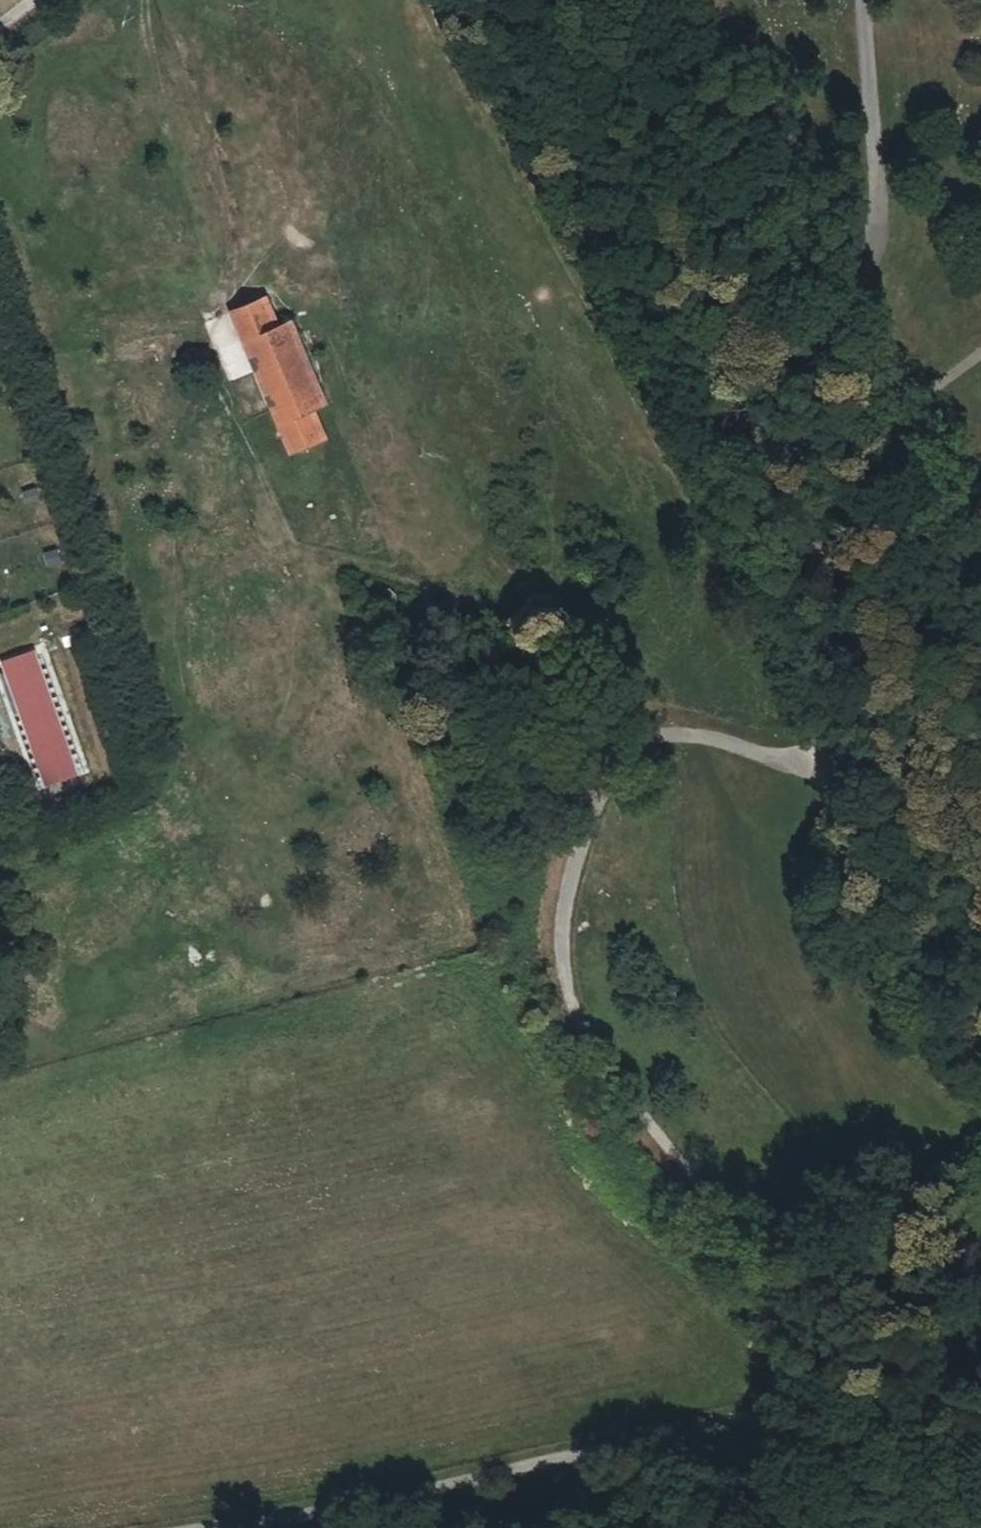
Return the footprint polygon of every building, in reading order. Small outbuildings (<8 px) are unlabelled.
[(290,452),(330,437),(317,407),(328,400),(292,321),(283,325),(270,296),(233,310),(290,452)] [(32,650),(0,661),(0,664),(43,784),(76,773),(32,650)] [(0,1500),(0,1527),(8,1527),(7,1500),(0,1500)]
